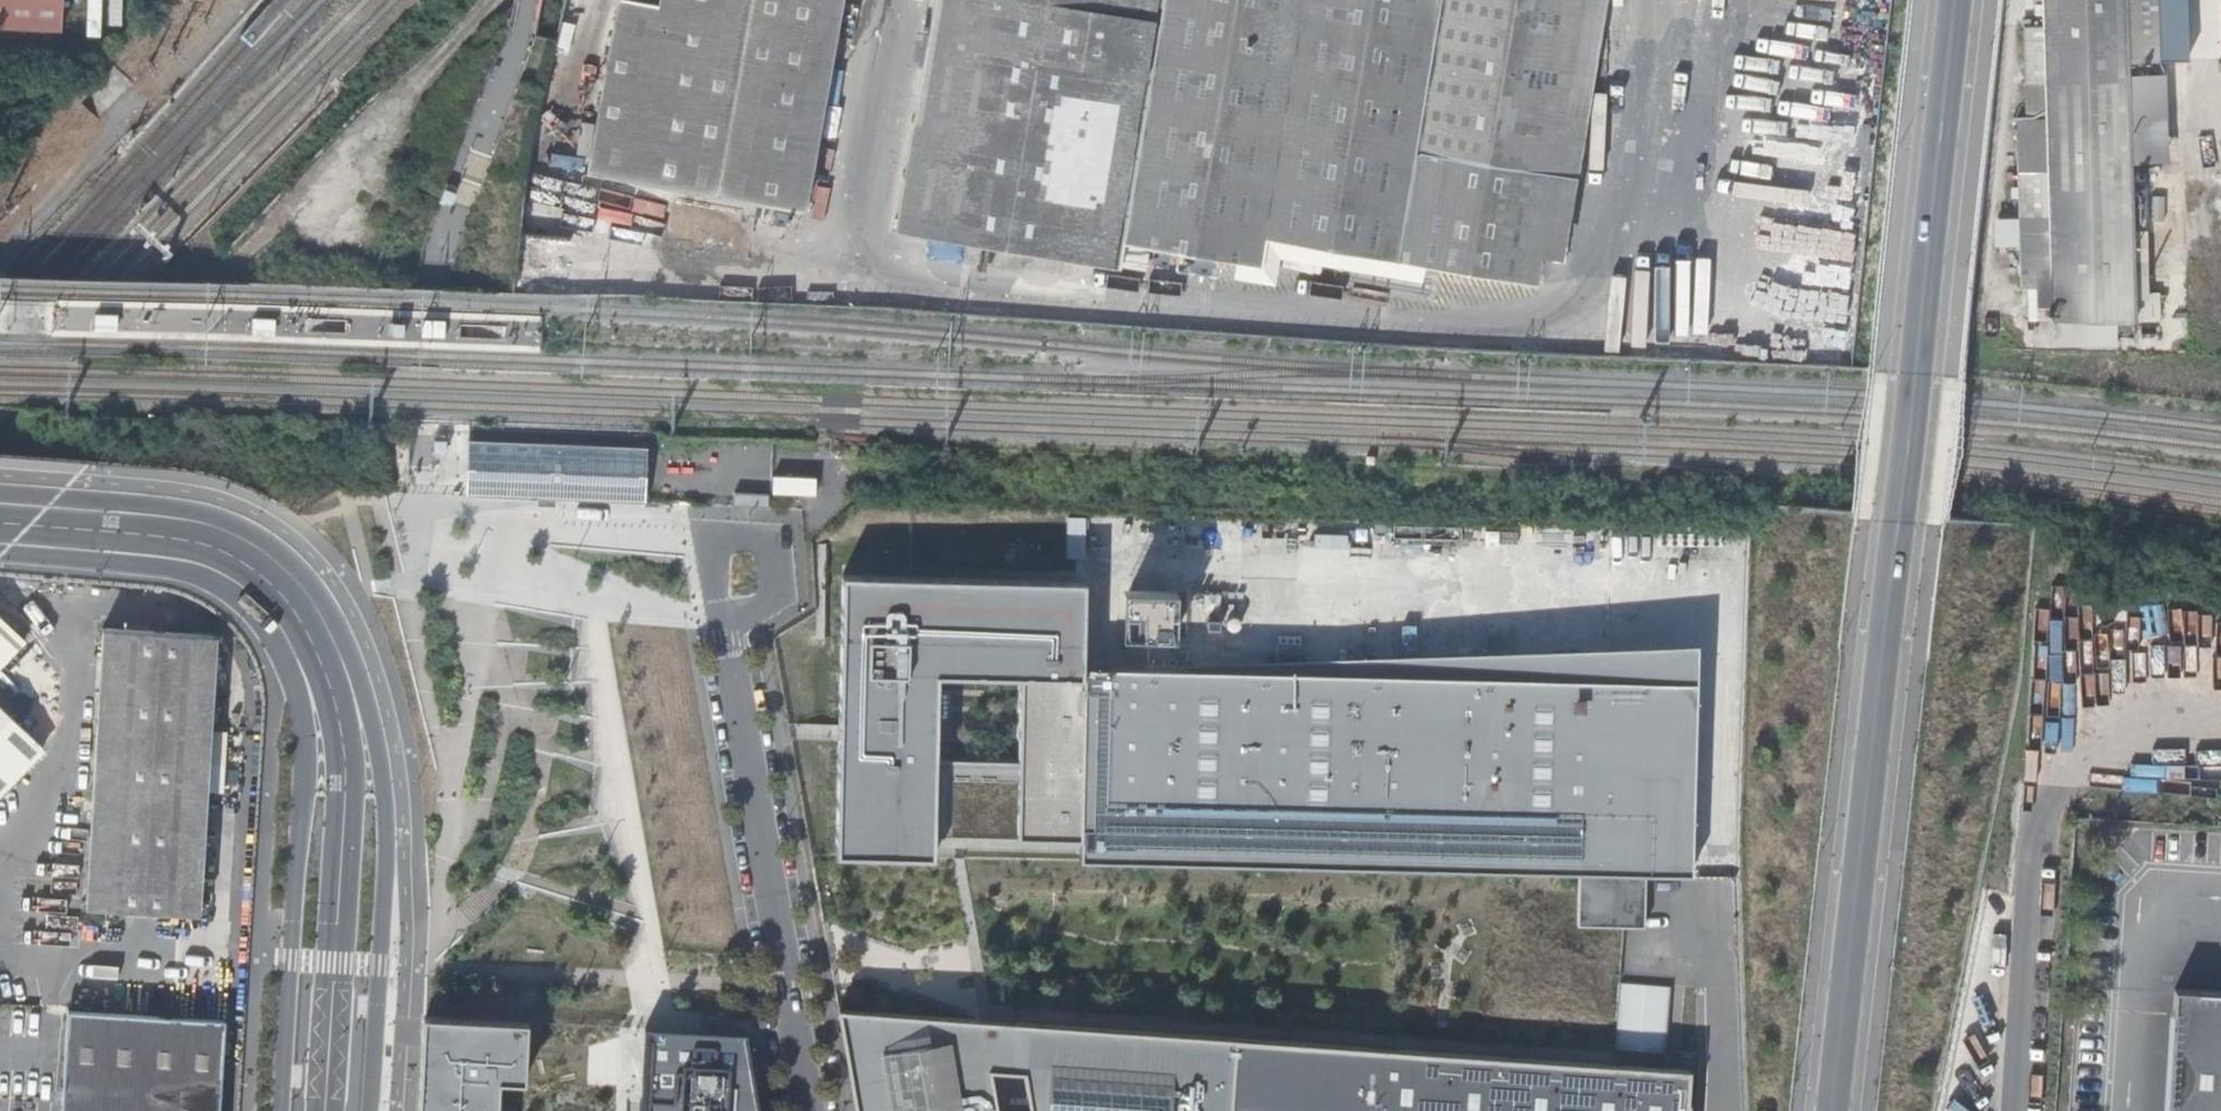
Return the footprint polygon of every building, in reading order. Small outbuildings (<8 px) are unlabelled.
[(54,28),(55,0),(0,0),(0,26),(54,28)] [(809,210),(842,0),(659,0),(658,2),(646,0),(618,0),(589,175),(809,210)] [(1528,338),(1583,0),(931,0),(894,227),(1063,256),(1118,265),(1118,267),(1117,268),(1239,289),(1339,306),(1474,329),(1528,338)] [(2137,232),(2137,190),(2140,79),(2140,66),(2170,67),(2172,0),(2059,0),(2055,216),(2026,217),(2023,272),(2053,272),(2052,318),(2145,320),(2146,297),(2144,297),(2135,297),(2137,232)] [(2140,79),(2137,190),(2146,190),(2149,79),(2140,79)] [(2145,232),(2137,232),(2135,297),(2144,297),(2145,232)] [(2040,317),(2052,318),(2053,272),(2023,272),(2023,285),(2041,285),(2040,317)] [(487,440),(466,439),(465,466),(464,493),(486,494),(512,495),(538,496),(646,501),(648,446),(540,442),(487,440)] [(818,495),(818,478),(775,477),(775,493),(818,495)] [(1584,870),(1584,923),(1624,924),(1647,924),(1649,869),(1698,870),(1706,641),(1193,666),(1094,662),(1096,574),(857,569),(849,853),(964,855),(1584,870)] [(1135,584),(1134,632),(1183,634),(1184,586),(1135,584)] [(47,743),(68,722),(19,675),(4,661),(24,640),(0,616),(0,698),(47,743)] [(85,906),(200,913),(217,633),(102,626),(85,906)] [(39,654),(24,640),(4,661),(19,675),(39,654)] [(43,747),(0,705),(0,792),(43,747)] [(2178,991),(2170,1110),(2220,1110),(2220,993),(2178,991)] [(1696,1067),(1614,1061),(1013,1017),(993,1015),(849,1005),(866,1110),(1693,1110),(1696,1067)] [(224,1018),(68,1007),(61,1110),(218,1110),(224,1018)] [(648,1110),(762,1110),(749,1030),(655,1026),(648,1110)]
